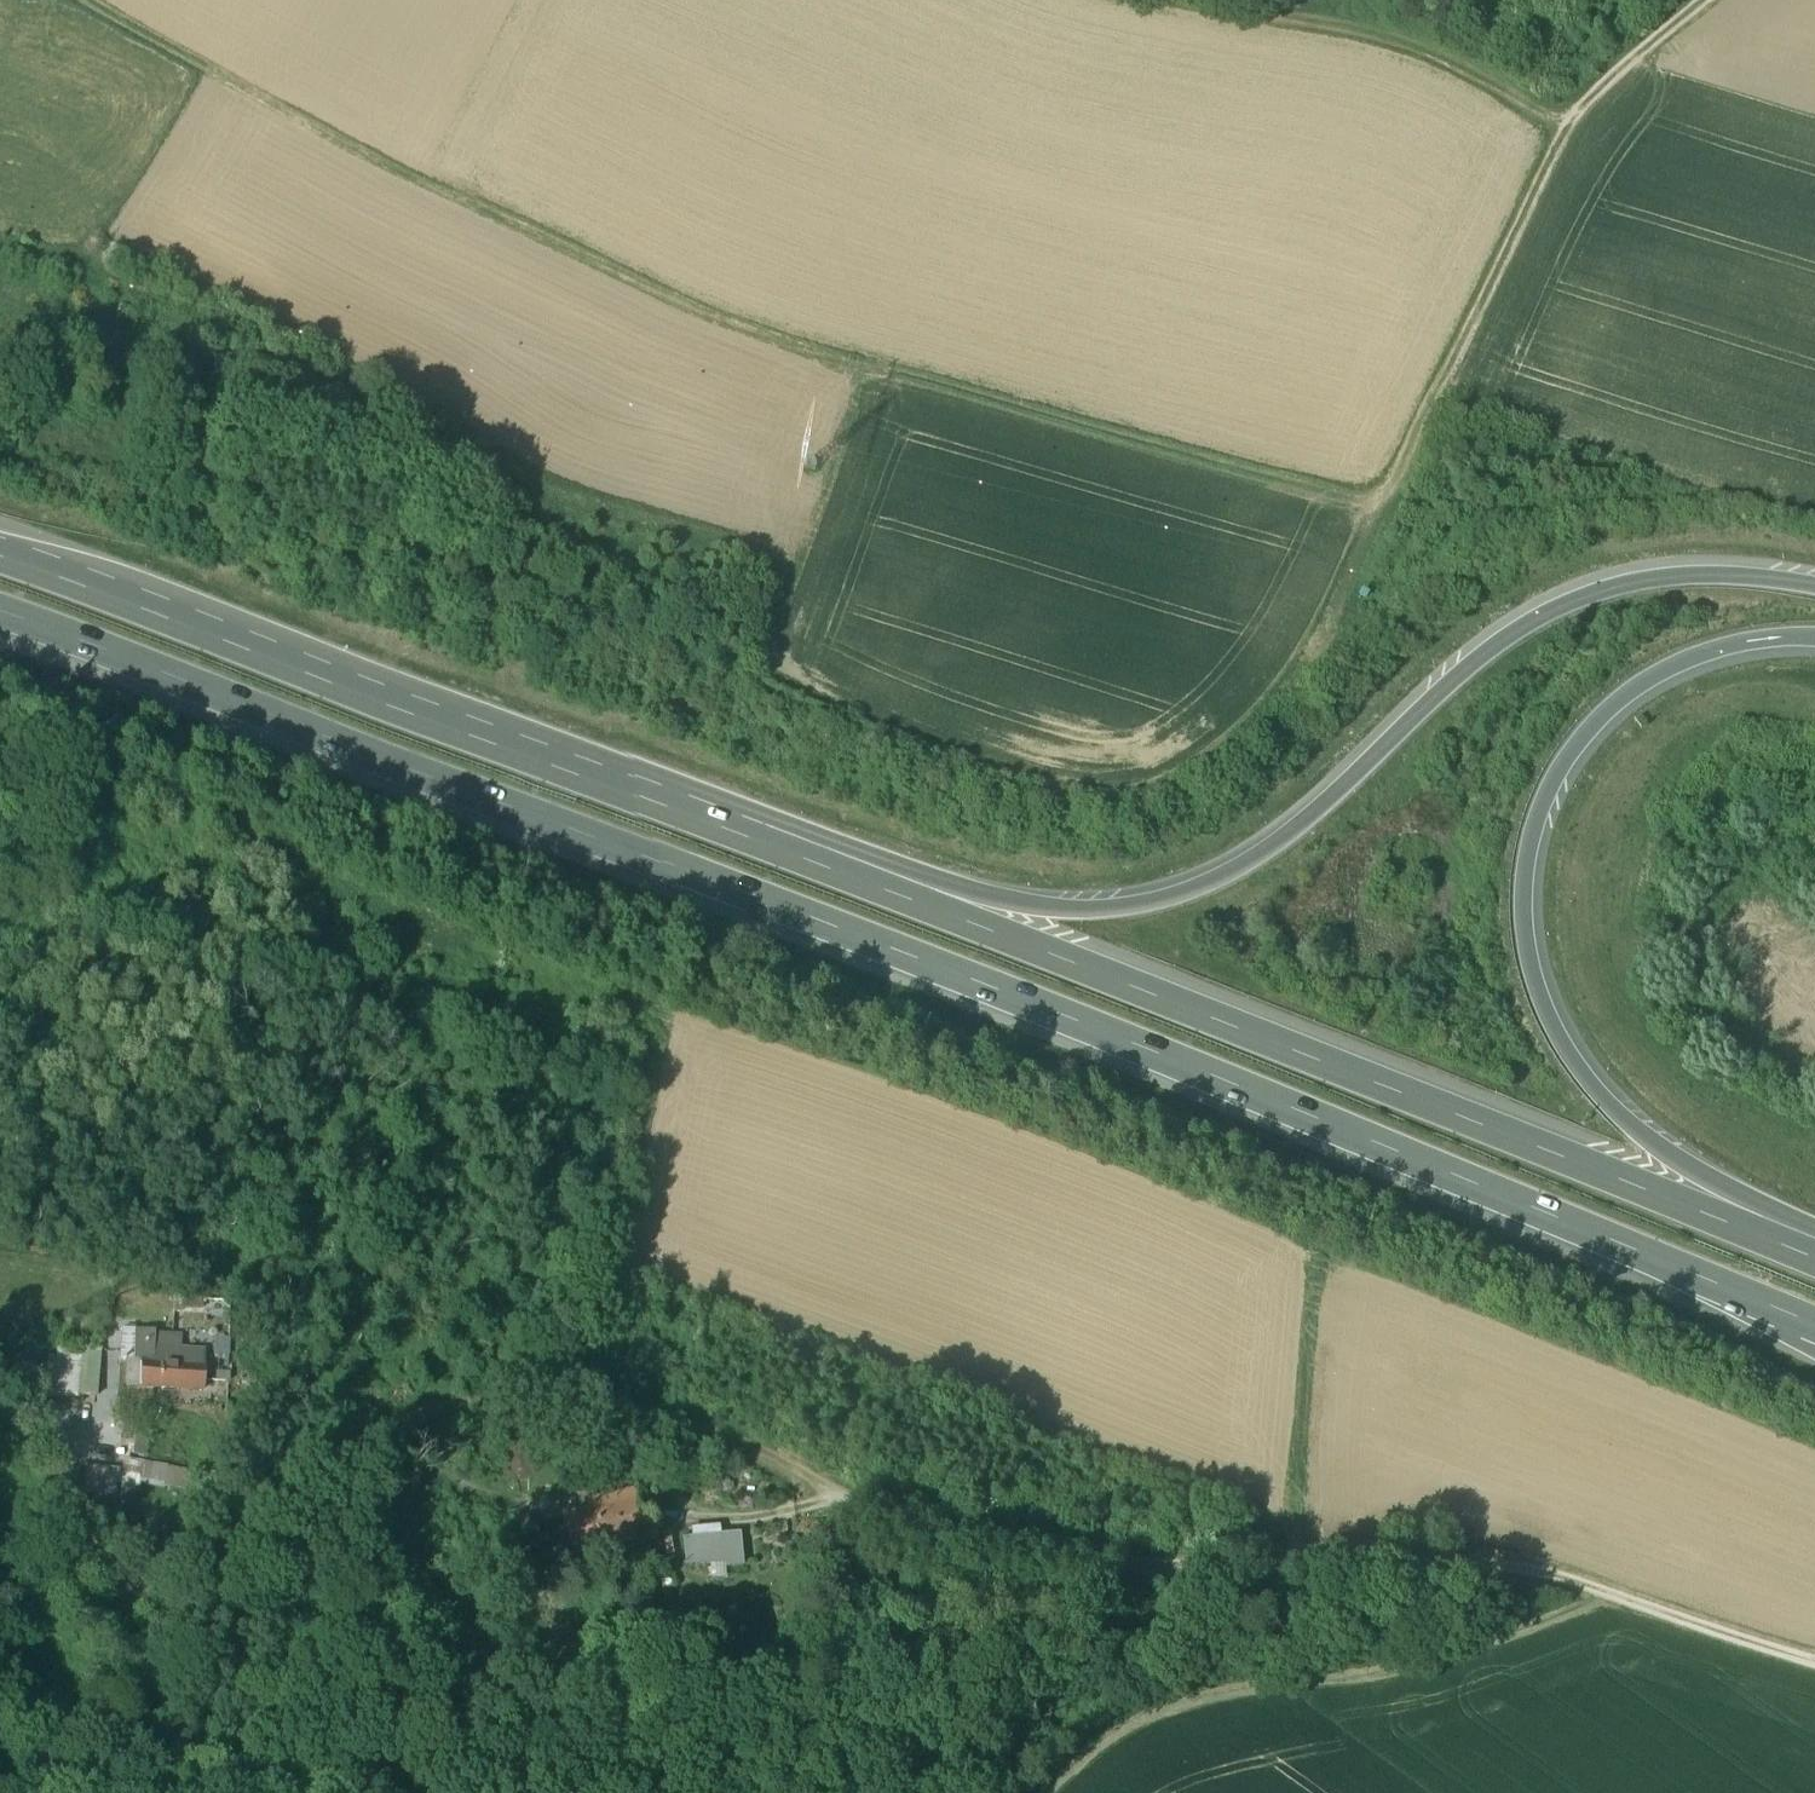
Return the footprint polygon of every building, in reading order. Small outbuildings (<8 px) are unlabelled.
[(176,1345),(150,1343),(150,1339),(120,1338),(119,1367),(128,1367),(127,1395),(200,1398),(202,1360),(175,1358),(176,1345)] [(98,1356),(82,1355),(78,1402),(93,1403),(98,1356)] [(133,1460),(143,1463),(147,1444),(137,1442),(133,1460)] [(124,1467),(120,1490),(134,1493),(136,1484),(167,1489),(169,1476),(124,1467)] [(86,1501),(86,1504),(94,1505),(95,1498),(112,1499),(115,1478),(83,1475),(82,1496),(86,1497),(86,1501)] [(635,1492),(583,1504),(585,1512),(567,1517),(577,1555),(645,1539),(635,1492)] [(717,1529),(693,1531),(694,1538),(684,1539),(686,1564),(726,1560),(727,1566),(742,1565),(739,1534),(718,1536),(717,1529)]
